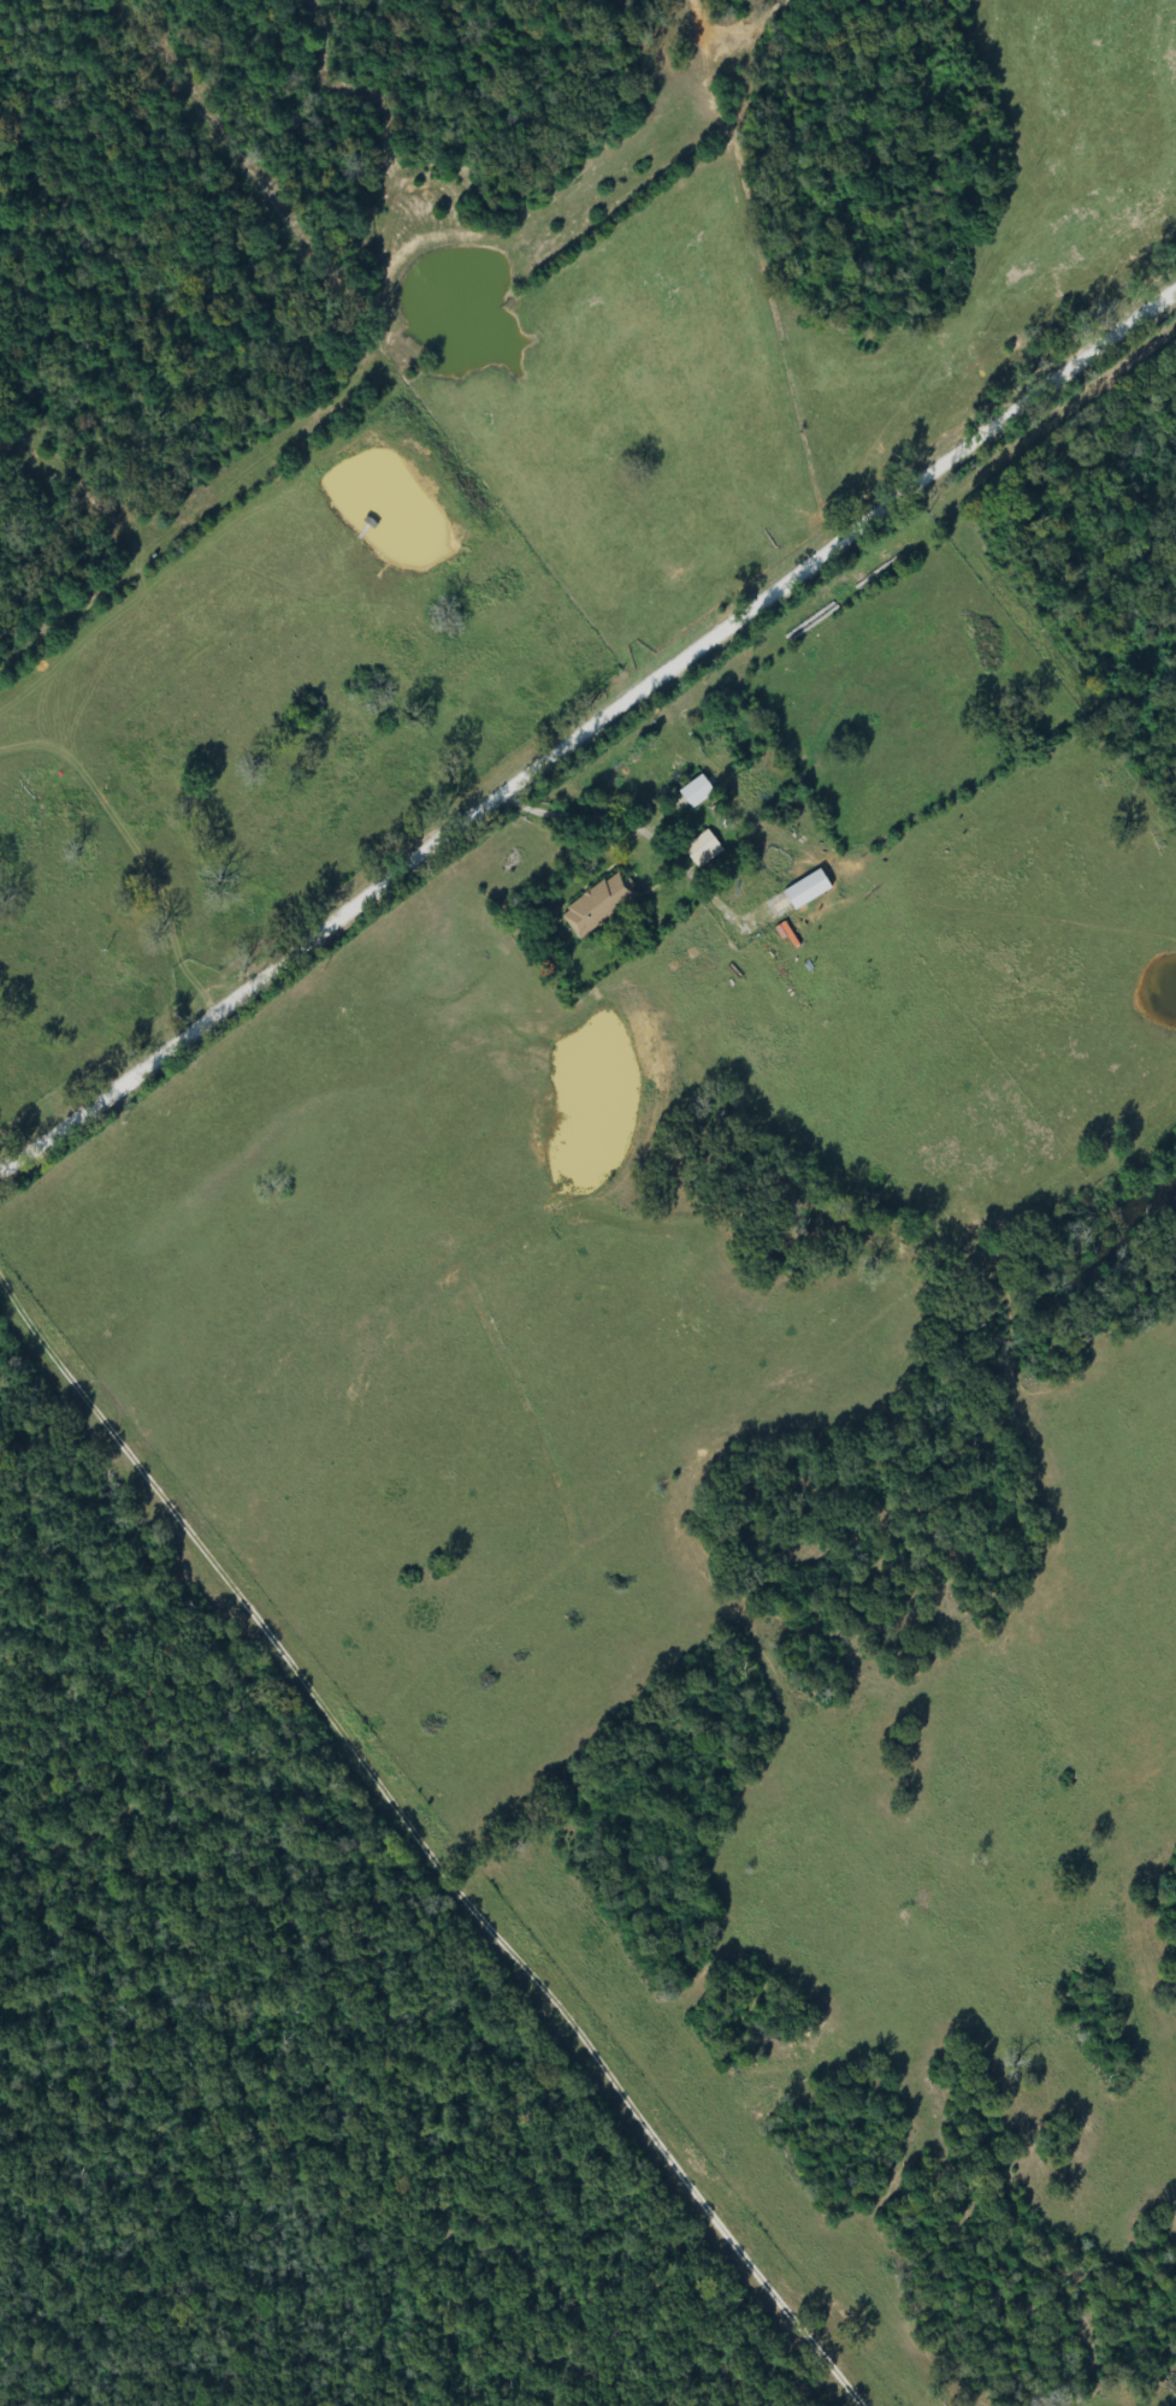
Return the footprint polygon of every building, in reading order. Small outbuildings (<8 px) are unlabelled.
[(681,792),(694,810),(718,794),(705,775),(681,792)] [(700,870),(726,852),(712,831),(686,849),(700,870)] [(563,914),(581,940),(641,897),(622,871),(563,914)] [(795,910),(834,892),(825,871),(786,889),(795,910)]
